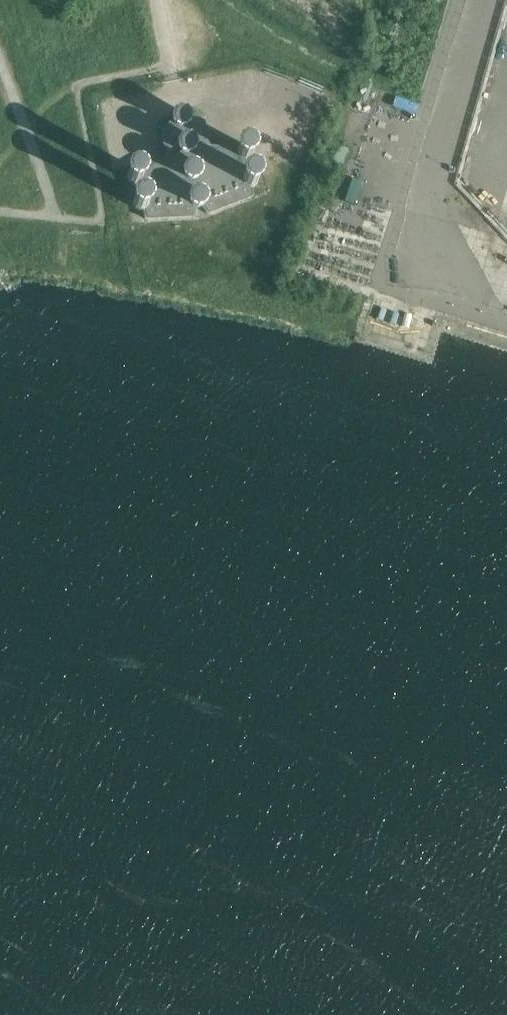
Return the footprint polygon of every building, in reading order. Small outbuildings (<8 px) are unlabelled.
[(158,162),(151,166),(142,171),(141,169),(135,167),(131,168),(128,172),(127,177),(130,181),(134,183),(137,183),(139,194),(137,195),(134,198),(133,203),(135,208),(140,210),(144,209),(146,218),(194,217),(195,208),(196,208),(201,207),(203,205),(208,213),(252,196),(250,187),(254,186),(257,183),(258,177),(255,173),(251,171),(249,171),(246,161),(249,160),(252,156),(253,151),(250,147),(246,145),(241,146),(237,149),(237,152),(207,149),(202,122),(189,121),(188,119),(185,114),(181,112),(177,113),(174,116),(173,121),(174,124),(162,130),(164,140),(166,147),(168,156),(158,162)] [(371,296),(396,302),(402,280),(377,273),(371,296)]
